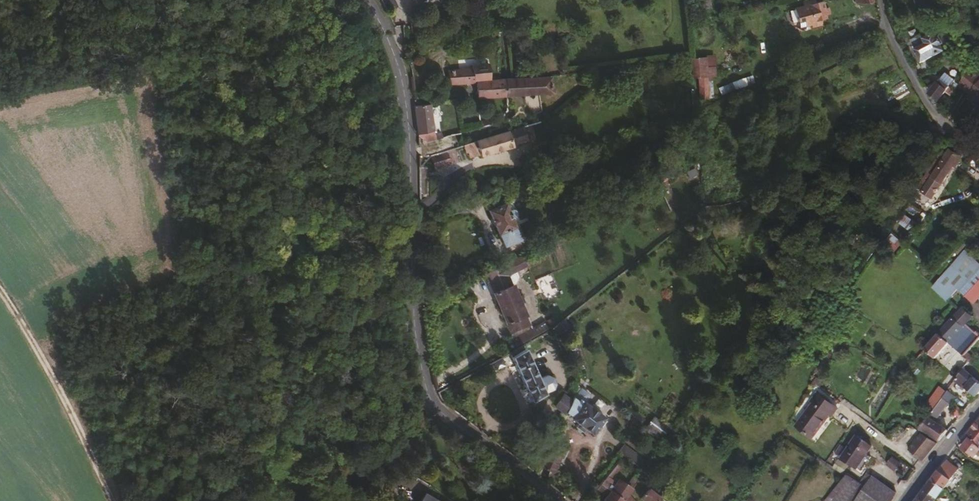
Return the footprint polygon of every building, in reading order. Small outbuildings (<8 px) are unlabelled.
[(397,0),(384,0),(388,8),(399,4),(397,0)] [(830,5),(827,6),(825,0),(822,0),(818,1),(805,4),(796,7),(799,19),(805,18),(807,23),(812,22),(813,25),(824,22),(823,18),(828,16),(827,13),(832,12),(830,5)] [(807,23),(805,18),(799,19),(797,25),(805,29),(807,23)] [(943,43),(946,42),(942,35),(939,36),(937,31),(925,37),(923,33),(913,39),(922,56),(932,50),(935,55),(946,48),(943,43)] [(708,65),(707,55),(698,55),(689,56),(691,75),(692,75),(716,73),(715,64),(708,65)] [(475,79),(475,64),(450,65),(450,81),(453,80),(475,79)] [(970,65),(957,83),(970,92),(968,94),(977,101),(978,98),(978,99),(978,72),(970,65)] [(553,90),(551,73),(506,75),(507,93),(553,90)] [(507,93),(506,75),(478,77),(479,94),(491,93),(507,93)] [(730,89),(748,82),(746,77),(719,88),(721,94),(730,90),(730,89)] [(939,98),(951,84),(942,77),(930,91),(939,98)] [(398,104),(397,95),(383,97),(384,105),(385,105),(394,104),(398,104)] [(436,131),(434,113),(433,101),(417,102),(421,133),(428,139),(455,132),(454,126),(436,131)] [(514,142),(529,137),(524,122),(467,139),(472,155),(481,152),(482,153),(515,143),(514,142)] [(943,182),(955,164),(958,166),(965,155),(962,153),(961,154),(952,148),(944,159),(939,156),(929,172),(943,182)] [(521,236),(514,218),(510,208),(506,199),(490,206),(505,243),(521,236)] [(520,213),(518,207),(514,206),(510,208),(514,218),(518,216),(520,213)] [(896,222),(906,230),(913,221),(903,213),(896,222)] [(530,321),(512,279),(505,261),(487,270),(511,329),(530,321)] [(973,276),(957,262),(935,285),(949,298),(961,286),(962,287),(973,276)] [(978,295),(978,270),(973,276),(962,287),(975,300),(978,295)] [(965,304),(957,295),(951,301),(960,309),(965,305),(965,304)] [(953,336),(966,322),(973,313),(965,305),(960,309),(925,347),(935,357),(953,336)] [(975,312),(973,313),(966,322),(975,330),(978,333),(978,318),(975,312)] [(550,325),(547,319),(534,325),(537,332),(550,325)] [(962,344),(975,330),(966,322),(953,336),(962,344)] [(537,332),(534,325),(514,334),(518,343),(537,332)] [(978,337),(978,333),(975,330),(962,344),(959,349),(964,354),(978,337)] [(539,375),(527,346),(513,354),(530,392),(532,396),(546,390),(546,389),(539,375)] [(964,366),(956,377),(977,394),(978,391),(978,379),(964,366)] [(402,378),(400,368),(391,369),(393,380),(402,378)] [(555,380),(552,374),(547,372),(539,375),(546,389),(553,386),(555,380)] [(593,387),(586,382),(584,381),(581,385),(593,394),(594,392),(594,390),(593,387)] [(593,394),(581,385),(575,392),(588,401),(593,394)] [(948,399),(953,392),(948,388),(943,394),(948,399)] [(811,434),(830,413),(832,415),(839,406),(821,391),(796,420),(811,434)] [(567,411),(572,398),(564,392),(556,402),(567,411)] [(606,414),(588,401),(575,392),(572,398),(567,411),(580,421),(578,424),(585,430),(588,426),(593,431),(606,414)] [(929,415),(941,397),(934,393),(919,414),(926,419),(929,415)] [(934,418),(948,399),(943,394),(941,397),(929,415),(934,418)] [(643,414),(627,402),(622,409),(638,421),(643,414)] [(671,427),(655,413),(645,427),(661,439),(671,427)] [(948,427),(934,418),(929,415),(926,419),(921,426),(939,438),(948,427)] [(967,433),(970,436),(972,436),(978,443),(978,419),(967,433)] [(922,461),(936,442),(921,432),(908,449),(922,461)] [(855,467),(873,446),(859,435),(842,455),(855,467)] [(972,436),(970,436),(963,445),(975,455),(978,450),(978,449),(978,443),(972,436)] [(892,457),(886,464),(898,474),(904,467),(892,457)] [(959,467),(946,457),(941,465),(952,474),(953,475),(959,467)] [(944,486),(952,474),(941,465),(932,477),(944,486)] [(854,475),(849,472),(831,494),(827,500),(833,500),(836,499),(854,475)] [(867,483),(871,474),(867,472),(862,480),(867,483)] [(897,490),(871,474),(867,483),(868,484),(872,486),(891,498),(897,490)] [(868,484),(867,483),(862,480),(854,475),(836,499),(838,500),(854,500),(857,498),(868,484)] [(632,486),(618,476),(611,487),(622,495),(624,497),(625,496),(629,490),(632,486)] [(944,486),(932,477),(917,495),(925,500),(935,500),(933,500),(944,486)] [(872,486),(868,484),(857,498),(862,500),(863,500),(872,486)] [(660,494),(649,485),(641,495),(649,500),(655,500),(660,494)] [(891,498),(872,486),(863,500),(890,500),(891,498)] [(624,497),(622,495),(611,487),(601,500),(622,500),(624,497)] [(439,499),(441,497),(439,496),(437,497),(428,492),(429,490),(428,488),(427,488),(420,500),(443,500),(439,499)] [(629,490),(625,496),(630,500),(636,500),(637,500),(629,490)]
